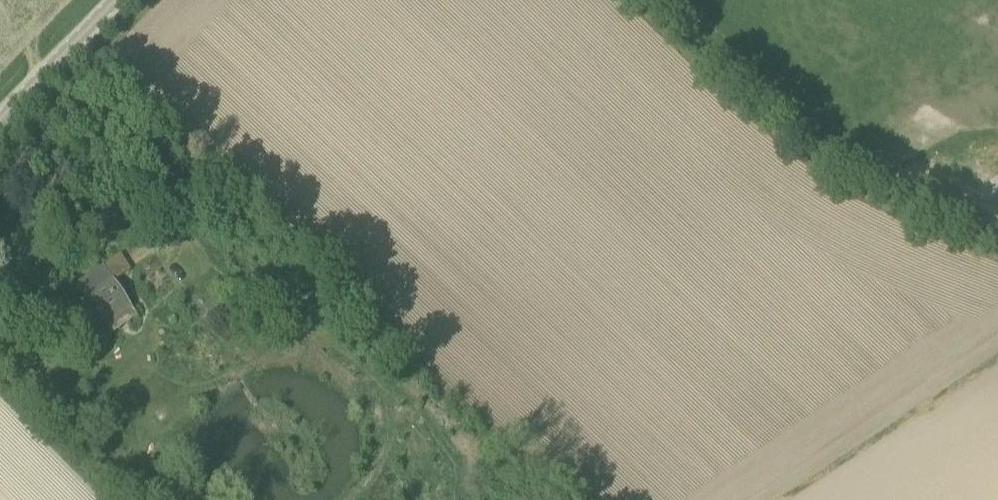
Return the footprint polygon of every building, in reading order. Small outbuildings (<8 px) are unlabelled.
[(92,333),(104,324),(111,333),(136,316),(130,307),(103,266),(76,283),(87,299),(76,306),(92,333)] [(79,419),(74,414),(69,419),(74,424),(79,419)]
